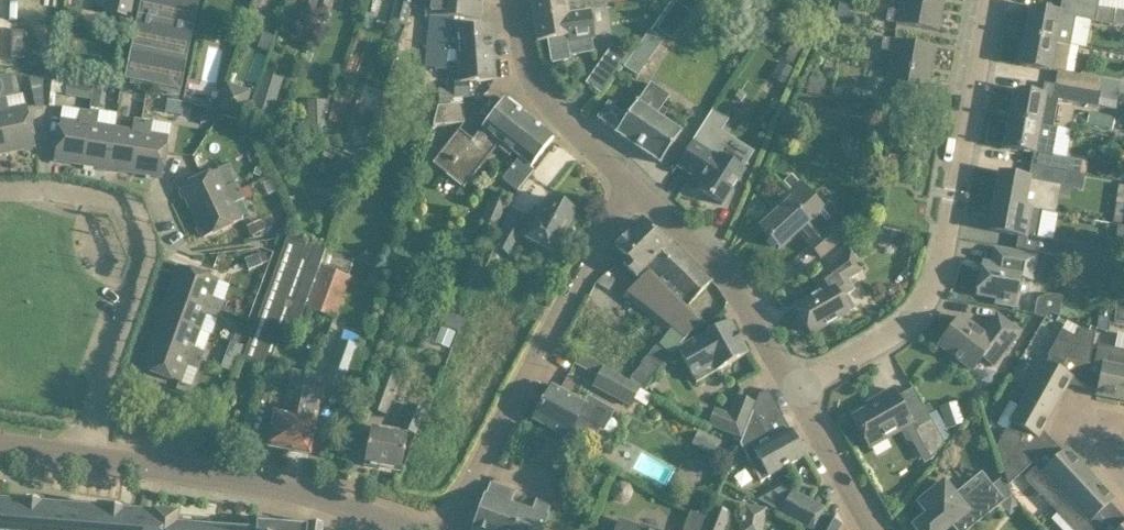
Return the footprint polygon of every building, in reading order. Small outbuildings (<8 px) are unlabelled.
[(10,57),(58,63),(65,0),(17,0),(10,57)] [(105,14),(132,19),(136,0),(108,0),(105,14)] [(200,0),(141,0),(124,79),(181,91),(200,0)] [(303,22),(314,25),(315,19),(321,1),(318,0),(309,0),(303,22)] [(333,2),(327,0),(321,0),(321,1),(315,19),(327,23),(333,2)] [(391,22),(406,26),(414,0),(402,0),(402,3),(397,1),(391,22)] [(446,63),(450,30),(482,27),(482,22),(483,22),(485,0),(432,0),(426,68),(446,69),(446,63)] [(534,23),(553,20),(552,16),(590,11),(606,9),(614,8),(612,0),(531,0),(534,23)] [(943,5),(918,0),(901,0),(898,12),(887,10),(885,22),(938,31),(943,5)] [(1025,38),(1071,46),(1076,18),(1091,21),(1113,25),(1113,24),(1123,26),(1123,12),(1116,10),(1098,7),(1070,2),(1068,17),(1059,15),(1031,9),(1025,38)] [(839,4),(832,20),(849,23),(852,7),(839,4)] [(553,20),(534,23),(537,42),(538,42),(542,41),(548,40),(551,63),(569,60),(568,56),(592,53),(590,40),(595,40),(594,36),(590,11),(552,16),(553,20)] [(450,30),(446,63),(459,63),(458,56),(476,55),(477,59),(494,58),(491,26),(482,27),(450,30)] [(650,31),(625,67),(638,76),(663,40),(650,31)] [(891,51),(889,67),(930,74),(935,47),(882,38),(880,49),(891,51)] [(1025,38),(1020,66),(1057,72),(1055,86),(1116,97),(1123,98),(1123,91),(1123,84),(1066,73),(1071,46),(1025,38)] [(585,83),(599,94),(626,56),(612,46),(585,83)] [(456,84),(454,84),(455,91),(455,97),(459,97),(470,96),(469,82),(496,80),(494,58),(477,59),(476,55),(458,56),(459,63),(461,83),(456,84)] [(780,62),(771,77),(784,85),(793,70),(792,69),(784,64),(780,62)] [(925,101),(930,74),(889,67),(886,82),(874,80),(872,91),(925,101)] [(809,77),(808,91),(824,93),(826,79),(809,77)] [(68,83),(66,95),(91,99),(93,87),(68,83)] [(219,110),(242,117),(250,92),(227,85),(225,93),(219,110)] [(627,117),(608,104),(598,120),(616,132),(615,134),(661,165),(683,133),(662,119),(668,111),(662,107),(669,98),(651,85),(639,103),(637,102),(627,117)] [(89,113),(80,164),(107,169),(113,130),(96,127),(102,88),(93,86),(93,87),(91,99),(91,100),(89,113)] [(1116,97),(1055,86),(1053,99),(1114,110),(1116,97)] [(215,91),(212,108),(219,110),(225,93),(215,91)] [(1015,92),(1010,120),(1053,128),(1056,105),(1043,102),(1044,97),(1015,92)] [(258,95),(249,119),(266,125),(274,100),(258,95)] [(554,138),(504,98),(490,115),(482,127),(472,139),(459,129),(432,163),(463,188),(496,147),(509,157),(513,152),(519,157),(502,179),(518,191),(534,171),(530,168),(554,138)] [(7,152),(34,146),(26,108),(7,112),(4,99),(0,100),(0,119),(7,152)] [(798,103),(792,116),(806,123),(812,109),(798,103)] [(440,107),(434,125),(464,123),(463,105),(454,106),(440,107)] [(329,107),(309,108),(310,127),(325,126),(324,114),(329,113),(329,107)] [(53,160),(80,164),(89,113),(80,111),(78,124),(59,121),(53,160)] [(209,111),(200,114),(204,123),(213,119),(209,111)] [(849,114),(845,131),(864,135),(868,118),(849,114)] [(113,130),(107,169),(134,173),(142,121),(133,120),(131,133),(113,130)] [(1010,120),(1005,148),(1034,153),(1034,152),(1043,154),(1040,169),(1085,178),(1097,180),(1097,178),(1085,176),(1088,163),(1053,157),(1057,129),(1052,128),(1053,128),(1010,120)] [(142,121),(134,173),(161,177),(167,138),(149,135),(151,123),(142,121)] [(692,142),(677,166),(703,182),(698,190),(722,205),(745,170),(743,169),(753,153),(720,132),(715,139),(700,130),(692,142)] [(1123,165),(1116,173),(1123,180),(1123,165)] [(1000,174),(995,203),(1041,212),(1056,214),(1061,186),(1082,190),(1085,178),(1040,169),(1037,181),(1029,180),(1029,179),(1000,174)] [(180,188),(191,213),(239,190),(235,182),(225,187),(217,170),(180,188)] [(794,177),(785,185),(793,193),(801,185),(794,177)] [(263,183),(268,195),(276,191),(271,179),(263,183)] [(791,204),(762,230),(780,249),(801,230),(813,242),(809,246),(821,258),(840,241),(846,235),(822,208),(801,185),(793,193),(786,199),(791,204)] [(1119,186),(1114,223),(1123,225),(1123,186),(1119,186)] [(243,199),(239,190),(191,213),(203,238),(241,220),(233,204),(243,199)] [(482,224),(497,230),(507,204),(492,198),(482,224)] [(536,211),(522,237),(552,253),(575,211),(550,198),(541,214),(536,211)] [(995,203),(990,231),(1011,235),(1027,237),(1025,251),(1072,259),(1074,245),(1051,241),(1036,239),(1041,212),(995,203)] [(265,229),(262,221),(248,228),(251,235),(265,229)] [(623,265),(635,277),(666,246),(642,222),(615,249),(627,260),(623,265)] [(883,225),(880,240),(896,244),(900,229),(883,225)] [(1112,267),(1123,268),(1123,227),(1116,226),(1114,246),(1112,267)] [(518,235),(508,229),(497,248),(507,254),(518,235)] [(268,369),(286,319),(285,319),(311,246),(288,237),(243,361),(268,369)] [(688,306),(712,282),(671,241),(666,246),(635,277),(637,280),(640,277),(643,279),(624,298),(668,335),(661,345),(673,355),(678,349),(692,333),(706,325),(688,306)] [(311,246),(285,319),(286,319),(299,324),(300,321),(306,323),(310,311),(334,320),(343,293),(345,293),(345,292),(343,292),(348,278),(349,275),(353,261),(311,246)] [(1035,258),(994,250),(991,266),(987,265),(985,276),(981,275),(977,296),(996,299),(996,304),(1013,307),(1018,277),(1031,279),(1035,258)] [(258,253),(245,259),(250,269),(269,262),(265,251),(259,254),(258,253)] [(820,292),(795,306),(811,334),(855,309),(847,295),(855,290),(849,280),(862,272),(850,252),(838,260),(812,279),(820,292)] [(1092,264),(1088,288),(1108,291),(1112,267),(1092,264)] [(178,266),(169,292),(219,310),(222,302),(210,298),(217,280),(178,266)] [(604,275),(596,282),(609,291),(615,281),(604,275)] [(169,292),(160,317),(198,331),(204,315),(216,319),(219,310),(169,292)] [(1115,322),(1123,323),(1123,309),(1116,309),(1115,322)] [(444,311),(439,325),(457,332),(463,318),(444,311)] [(160,317),(150,343),(200,361),(203,351),(193,348),(198,331),(160,317)] [(1018,333),(997,317),(983,335),(960,318),(939,346),(956,359),(972,371),(981,359),(992,367),(1018,333)] [(695,341),(692,333),(678,349),(697,382),(747,354),(729,322),(695,341)] [(441,327),(435,342),(448,348),(455,333),(441,327)] [(231,330),(227,340),(238,344),(242,334),(231,330)] [(1043,361),(1026,392),(1054,408),(1071,378),(1059,372),(1063,365),(1064,366),(1067,360),(1089,365),(1095,334),(1082,330),(1078,338),(1063,330),(1045,362),(1043,361)] [(302,375),(288,451),(310,455),(322,389),(328,381),(341,385),(354,345),(341,341),(330,375),(315,372),(314,374),(313,373),(314,372),(306,370),(306,373),(304,373),(303,375),(302,375)] [(224,360),(221,368),(235,373),(245,347),(238,344),(231,342),(224,360)] [(197,369),(200,361),(150,343),(141,369),(179,383),(185,365),(197,369)] [(661,345),(628,382),(641,390),(642,390),(652,379),(673,355),(661,345)] [(1123,401),(1123,351),(1098,346),(1094,366),(1102,367),(1097,395),(1123,401)] [(631,407),(641,390),(604,368),(593,386),(631,407)] [(402,376),(384,369),(369,409),(387,416),(402,376)] [(268,447),(288,451),(302,375),(293,373),(291,385),(289,385),(284,414),(274,412),(268,447)] [(212,385),(208,399),(223,403),(227,389),(212,385)] [(584,404),(552,387),(534,421),(577,443),(580,438),(592,444),(599,430),(603,432),(614,411),(588,397),(584,404)] [(878,404),(852,419),(870,449),(871,448),(887,439),(911,425),(914,431),(932,461),(945,444),(943,441),(931,421),(914,389),(897,398),(893,391),(876,400),(878,404)] [(740,445),(761,482),(805,456),(768,391),(759,395),(757,401),(742,439),(740,445)] [(1037,438),(1054,408),(1026,392),(1009,422),(1012,424),(1009,429),(1007,428),(997,448),(1008,486),(1036,461),(1020,444),(1023,439),(1022,438),(1026,432),(1037,438)] [(714,408),(708,426),(740,439),(754,402),(737,396),(730,414),(714,408)] [(947,428),(962,423),(956,404),(941,408),(947,428)] [(415,435),(425,412),(412,406),(401,429),(415,435)] [(400,471),(406,436),(370,430),(364,465),(400,471)] [(700,432),(693,446),(714,456),(720,441),(700,432)] [(563,475),(574,454),(545,439),(534,460),(563,475)] [(1024,478),(1053,509),(1089,476),(1065,451),(1045,470),(1039,464),(1024,478)] [(1053,509),(1072,529),(1094,529),(1097,527),(1092,520),(1112,501),(1089,476),(1053,509)] [(912,523),(916,528),(914,529),(915,529),(942,529),(953,521),(960,529),(967,529),(975,524),(1005,500),(1004,499),(991,483),(987,479),(966,496),(960,489),(953,494),(942,481),(916,502),(925,513),(912,523)] [(613,487),(611,495),(614,502),(622,505),(630,501),(632,493),(628,486),(620,483),(613,487)] [(548,517),(546,517),(550,507),(535,502),(532,512),(511,504),(515,493),(490,484),(486,495),(485,494),(472,529),(543,529),(548,517)] [(809,529),(813,529),(825,508),(793,491),(780,515),(809,529)] [(1006,501),(1003,504),(1010,512),(1018,506),(1011,497),(1009,499),(1006,501)] [(145,512),(0,501),(0,529),(144,529),(145,512)] [(769,506),(744,503),(741,529),(766,529),(769,506)] [(705,529),(726,529),(731,515),(714,509),(710,520),(709,520),(705,529)] [(709,520),(691,511),(684,529),(705,529),(709,520)] [(144,529),(226,529),(176,526),(177,515),(145,512),(144,529)] [(816,529),(839,529),(842,524),(825,515),(816,529)] [(322,526),(315,524),(305,523),(304,526),(291,525),(291,522),(288,522),(288,525),(274,524),(275,521),(273,521),(272,524),(258,522),(258,519),(256,519),(254,529),(321,529),(322,526)] [(640,526),(639,529),(619,521),(616,529),(651,529),(640,526)]
